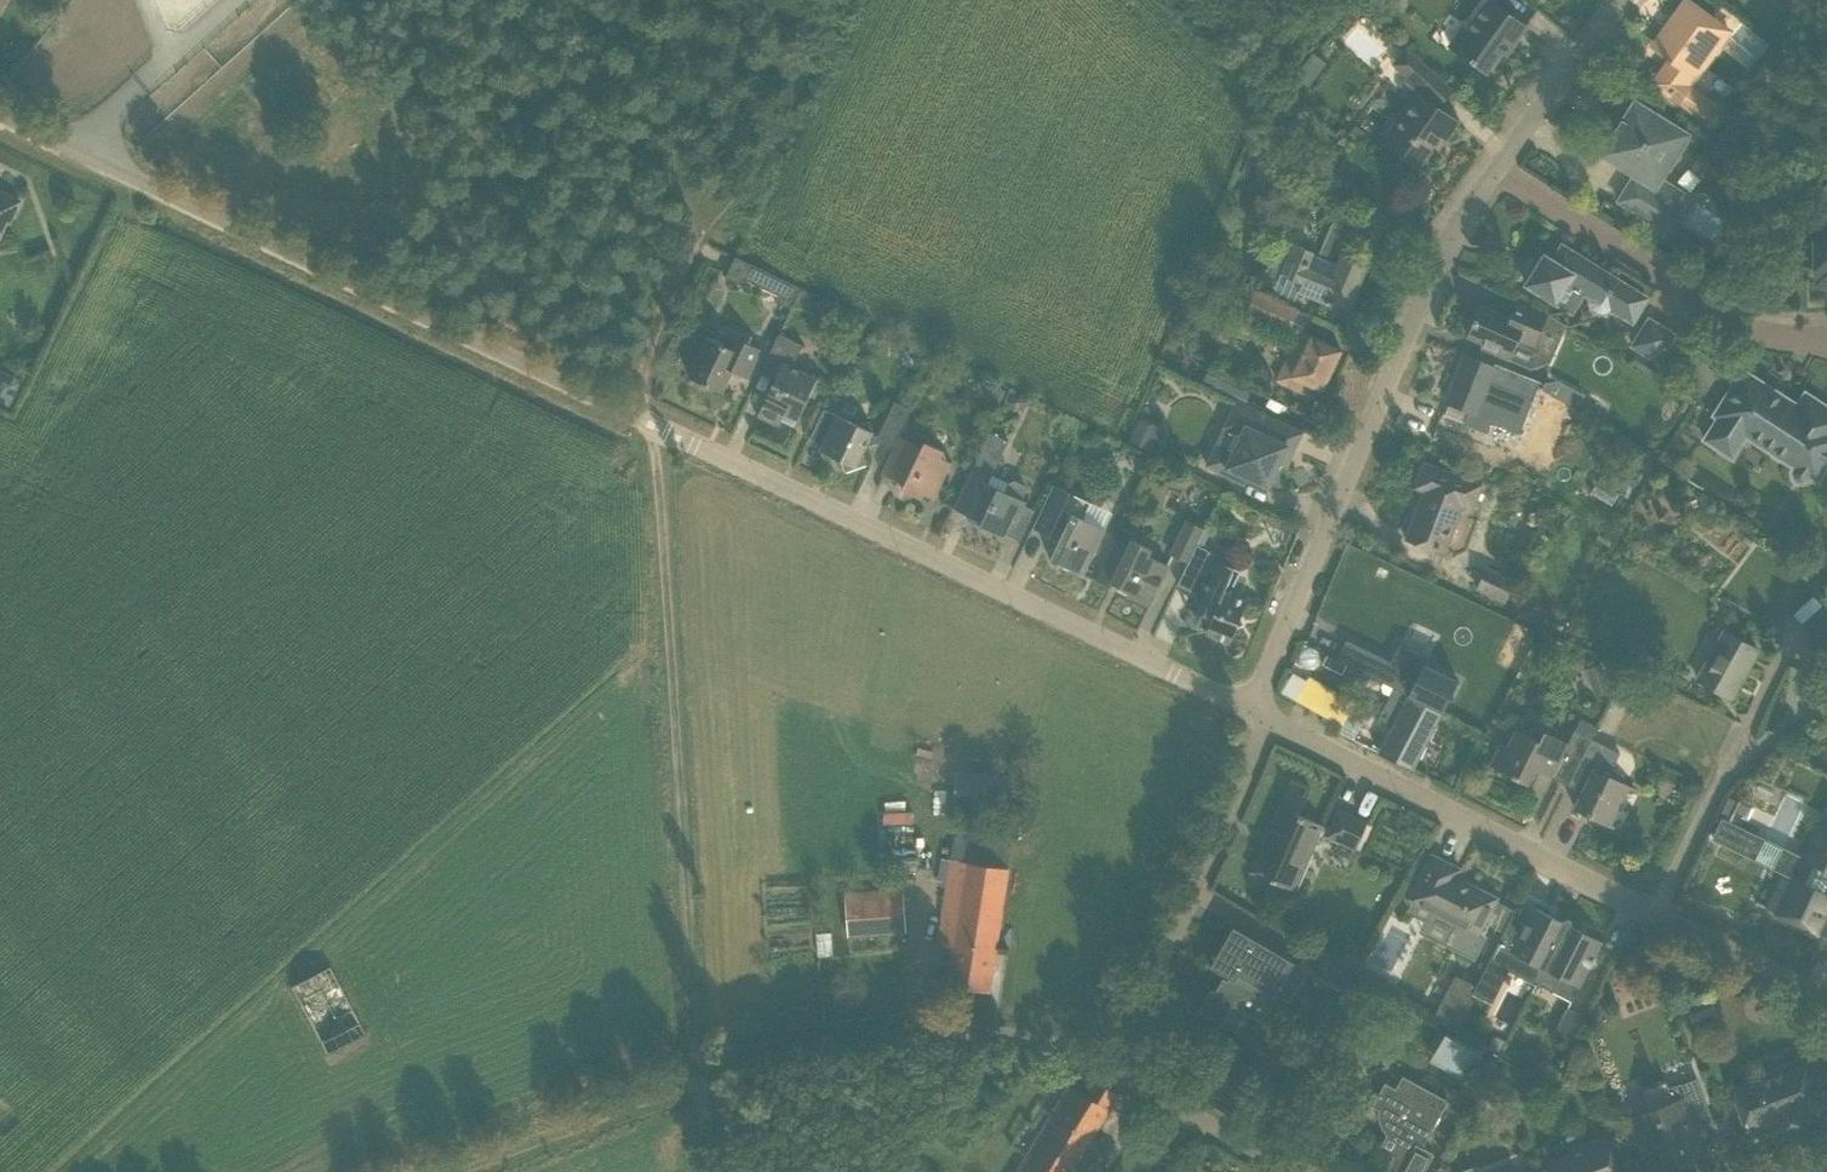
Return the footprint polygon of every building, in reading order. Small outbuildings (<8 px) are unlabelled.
[(1466,57),(1486,72),(1501,50),(1506,53),(1526,26),(1490,0),(1468,31),(1464,28),(1451,47),(1466,57)] [(1651,83),(1678,103),(1710,127),(1724,108),(1690,84),(1695,77),(1688,72),(1704,50),(1711,55),(1729,30),(1688,0),(1685,0),(1671,19),(1676,23),(1672,30),(1670,29),(1655,49),(1665,56),(1663,59),(1667,62),(1660,72),(1651,83)] [(1788,27),(1772,48),(1787,59),(1803,38),(1788,27)] [(1457,121),(1437,106),(1451,90),(1406,49),(1393,64),(1407,76),(1402,83),(1416,93),(1401,115),(1396,112),(1377,138),(1387,144),(1418,167),(1433,145),(1438,148),(1457,121)] [(1312,52),(1295,75),(1307,85),(1325,62),(1312,52)] [(1614,132),(1601,154),(1603,155),(1635,175),(1619,201),(1666,230),(1687,195),(1661,179),(1689,133),(1655,112),(1657,108),(1638,96),(1635,100),(1634,101),(1631,99),(1623,112),(1627,114),(1623,121),(1622,120),(1621,121),(1624,123),(1617,134),(1614,132)] [(1357,125),(1348,136),(1358,144),(1367,133),(1357,125)] [(8,220),(13,222),(22,203),(0,192),(0,237),(8,220)] [(1293,242),(1280,273),(1302,282),(1298,291),(1309,295),(1331,305),(1332,301),(1348,308),(1366,265),(1343,255),(1352,238),(1329,229),(1326,237),(1319,253),(1293,242)] [(1814,231),(1814,276),(1817,276),(1817,278),(1818,278),(1821,283),(1826,283),(1826,231),(1814,231)] [(1611,310),(1612,308),(1632,321),(1647,298),(1562,245),(1553,260),(1545,255),(1538,266),(1536,265),(1531,272),(1533,273),(1526,284),(1555,302),(1565,308),(1578,287),(1593,296),(1591,299),(1590,302),(1592,308),(1596,313),(1602,315),(1608,313),(1611,310)] [(776,301),(791,308),(801,288),(736,256),(726,277),(741,284),(744,278),(779,295),(776,301)] [(1250,287),(1230,329),(1249,337),(1256,321),(1296,340),(1277,380),(1284,383),(1306,393),(1310,384),(1322,390),(1341,350),(1319,339),(1304,332),(1311,317),(1299,311),(1279,301),(1250,287)] [(1481,346),(1503,356),(1510,359),(1518,339),(1534,346),(1548,313),(1517,300),(1510,317),(1481,304),(1467,335),(1483,342),(1481,346)] [(1675,335),(1649,319),(1633,345),(1659,361),(1675,335)] [(779,333),(771,349),(761,371),(775,378),(758,415),(778,425),(781,419),(794,426),(809,395),(814,397),(822,380),(792,366),(803,344),(779,333)] [(709,391),(713,387),(721,391),(732,369),(747,376),(758,355),(761,348),(730,334),(725,345),(707,336),(700,354),(689,375),(697,379),(697,385),(699,389),(704,392),(709,391)] [(1631,364),(1653,377),(1660,365),(1638,352),(1631,364)] [(1464,355),(1446,402),(1467,410),(1463,420),(1486,429),(1490,419),(1518,430),(1531,399),(1538,380),(1495,363),(1494,366),(1487,363),(1464,355)] [(1216,388),(1245,402),(1254,383),(1214,364),(1206,379),(1217,385),(1216,388)] [(15,407),(27,381),(3,369),(0,370),(0,400),(15,407)] [(1826,445),(1826,407),(1805,393),(1797,405),(1743,370),(1714,415),(1719,418),(1705,439),(1732,457),(1746,436),(1794,467),(1792,472),(1793,478),(1798,483),(1803,484),(1808,483),(1813,479),(1816,481),(1826,465),(1826,449),(1825,448),(1826,445)] [(1557,379),(1550,394),(1571,404),(1578,391),(1557,379)] [(998,407),(1006,391),(995,385),(987,403),(998,407)] [(1028,401),(1022,393),(1012,393),(1007,401),(1013,411),(1024,409),(1028,401)] [(1279,462),(1286,466),(1303,430),(1237,399),(1206,465),(1244,483),(1246,477),(1268,487),(1279,462)] [(881,440),(894,446),(899,435),(900,436),(912,409),(894,401),(879,434),(881,440)] [(824,408),(821,415),(810,437),(816,440),(824,461),(836,457),(841,459),(845,471),(867,464),(862,452),(865,446),(876,442),(868,420),(858,424),(824,408)] [(1151,450),(1161,428),(1140,418),(1130,440),(1151,450)] [(975,462),(964,485),(953,507),(981,521),(979,525),(1003,536),(1012,517),(1017,519),(1025,501),(1023,500),(1027,490),(1025,485),(1015,480),(1011,481),(1010,483),(992,474),(993,471),(994,471),(1008,440),(989,432),(975,462)] [(921,497),(923,492),(938,487),(947,467),(950,462),(942,458),(945,451),(925,442),(922,447),(900,436),(899,435),(894,446),(882,473),(904,483),(902,488),(921,497)] [(1405,539),(1428,548),(1444,554),(1462,506),(1472,510),(1481,485),(1424,462),(1414,487),(1424,491),(1405,539)] [(1053,484),(1043,505),(1033,527),(1058,539),(1055,547),(1051,549),(1048,554),(1052,563),(1057,566),(1062,563),(1083,573),(1093,552),(1104,528),(1083,518),(1091,502),(1053,484)] [(1170,554),(1188,562),(1196,544),(1204,528),(1186,520),(1180,532),(1170,554)] [(1115,539),(1106,559),(1096,581),(1111,587),(1112,583),(1129,591),(1127,595),(1151,605),(1169,565),(1147,556),(1151,548),(1131,539),(1128,546),(1115,539)] [(1196,544),(1188,562),(1178,583),(1200,594),(1193,609),(1202,614),(1197,625),(1216,634),(1215,636),(1230,642),(1236,627),(1244,624),(1241,616),(1247,601),(1230,594),(1241,570),(1223,562),(1225,558),(1203,548),(1196,544)] [(1477,588),(1506,601),(1516,580),(1487,567),(1477,588)] [(1793,614),(1802,624),(1826,652),(1826,612),(1813,596),(1796,611),(1793,614)] [(1723,631),(1697,678),(1731,697),(1757,650),(1723,631)] [(1347,639),(1337,659),(1365,673),(1373,677),(1397,688),(1442,711),(1457,681),(1426,665),(1430,659),(1400,644),(1392,661),(1376,653),(1347,639)] [(1292,672),(1281,692),(1295,700),(1296,699),(1306,680),(1292,672)] [(1354,702),(1308,676),(1306,680),(1296,699),(1295,700),(1342,725),(1354,702)] [(1630,682),(1624,693),(1635,699),(1641,688),(1630,682)] [(1423,747),(1442,711),(1397,688),(1380,720),(1392,725),(1378,753),(1413,769),(1423,747)] [(1568,785),(1570,780),(1591,738),(1597,727),(1581,719),(1575,730),(1574,730),(1568,742),(1544,730),(1539,741),(1516,729),(1507,746),(1501,743),(1490,765),(1527,784),(1535,768),(1552,777),(1554,771),(1570,779),(1567,784),(1568,785)] [(1591,738),(1570,780),(1584,787),(1574,807),(1604,822),(1615,800),(1623,783),(1608,775),(1620,752),(1607,746),(1591,738)] [(952,801),(977,805),(1001,809),(1005,780),(957,772),(952,801)] [(1284,796),(1251,871),(1294,890),(1323,826),(1296,814),(1300,803),(1284,796)] [(1728,797),(1721,811),(1731,816),(1738,801),(1728,797)] [(1355,848),(1357,845),(1367,823),(1338,811),(1327,835),(1355,848)] [(1722,820),(1713,839),(1723,843),(1723,844),(1750,857),(1759,838),(1759,837),(1730,823),(1728,822),(1722,820)] [(1756,903),(1826,938),(1826,830),(1820,827),(1806,857),(1814,861),(1813,862),(1803,883),(1802,885),(1781,874),(1766,906),(1757,901),(1756,903)] [(989,991),(1007,871),(1011,846),(961,839),(958,859),(958,861),(942,858),(937,885),(944,886),(936,944),(952,946),(946,985),(989,991)] [(1478,889),(1455,878),(1459,869),(1431,855),(1421,877),(1414,890),(1419,892),(1414,902),(1453,922),(1442,944),(1473,959),(1484,937),(1478,933),(1485,920),(1496,900),(1496,898),(1492,896),(1494,894),(1480,887),(1478,889)] [(906,930),(903,891),(892,891),(892,889),(845,892),(848,935),(906,930)] [(1496,900),(1485,920),(1501,928),(1511,907),(1496,900)] [(1512,916),(1480,979),(1494,986),(1504,966),(1537,983),(1570,919),(1569,918),(1561,921),(1533,907),(1525,923),(1512,916)] [(1570,919),(1537,983),(1553,991),(1560,976),(1579,986),(1591,963),(1602,941),(1574,927),(1571,919),(1570,919)] [(1211,989),(1199,1010),(1222,1024),(1236,999),(1252,994),(1269,1004),(1276,992),(1289,1000),(1307,969),(1342,989),(1344,984),(1361,994),(1368,983),(1369,980),(1310,946),(1299,964),(1234,926),(1220,949),(1210,966),(1221,972),(1229,977),(1227,981),(1223,978),(1215,991),(1211,989)] [(833,954),(831,933),(817,934),(819,956),(833,954)] [(1634,988),(1636,985),(1646,963),(1624,953),(1614,974),(1613,976),(1634,988)] [(1364,964),(1358,974),(1365,978),(1369,980),(1383,988),(1389,977),(1364,964)] [(292,986),(328,1054),(366,1034),(330,966),(292,986)] [(1438,1015),(1462,1021),(1472,982),(1448,976),(1438,1015)] [(1361,994),(1360,996),(1371,1003),(1372,1002),(1374,1002),(1381,990),(1378,989),(1368,983),(1361,994)] [(1566,1042),(1580,1014),(1567,1007),(1553,1035),(1566,1042)] [(1494,1033),(1488,1047),(1498,1052),(1504,1038),(1494,1033)] [(1465,1082),(1482,1055),(1447,1034),(1430,1061),(1465,1082)] [(1733,1091),(1739,1108),(1748,1131),(1797,1112),(1799,1117),(1826,1106),(1807,1057),(1805,1058),(1806,1062),(1784,1071),(1733,1091)] [(1426,1168),(1434,1153),(1422,1147),(1448,1100),(1403,1076),(1396,1089),(1385,1082),(1383,1084),(1372,1105),(1378,1109),(1379,1116),(1381,1123),(1383,1128),(1387,1134),(1379,1147),(1393,1155),(1386,1168),(1393,1171),(1424,1171),(1426,1168)] [(1645,1089),(1653,1109),(1632,1118),(1637,1131),(1645,1154),(1660,1148),(1667,1167),(1703,1153),(1694,1128),(1713,1120),(1698,1079),(1669,1089),(1666,1080),(1645,1089)] [(1118,1094),(1095,1080),(1086,1095),(1069,1085),(1015,1171),(1070,1171),(1118,1094)] [(1504,1108),(1491,1114),(1497,1130),(1511,1125),(1504,1108)] [(1551,1171),(1618,1171),(1605,1136),(1573,1149),(1575,1153),(1548,1163),(1551,1171)] [(1511,1162),(1495,1168),(1496,1171),(1515,1171),(1511,1162)]
